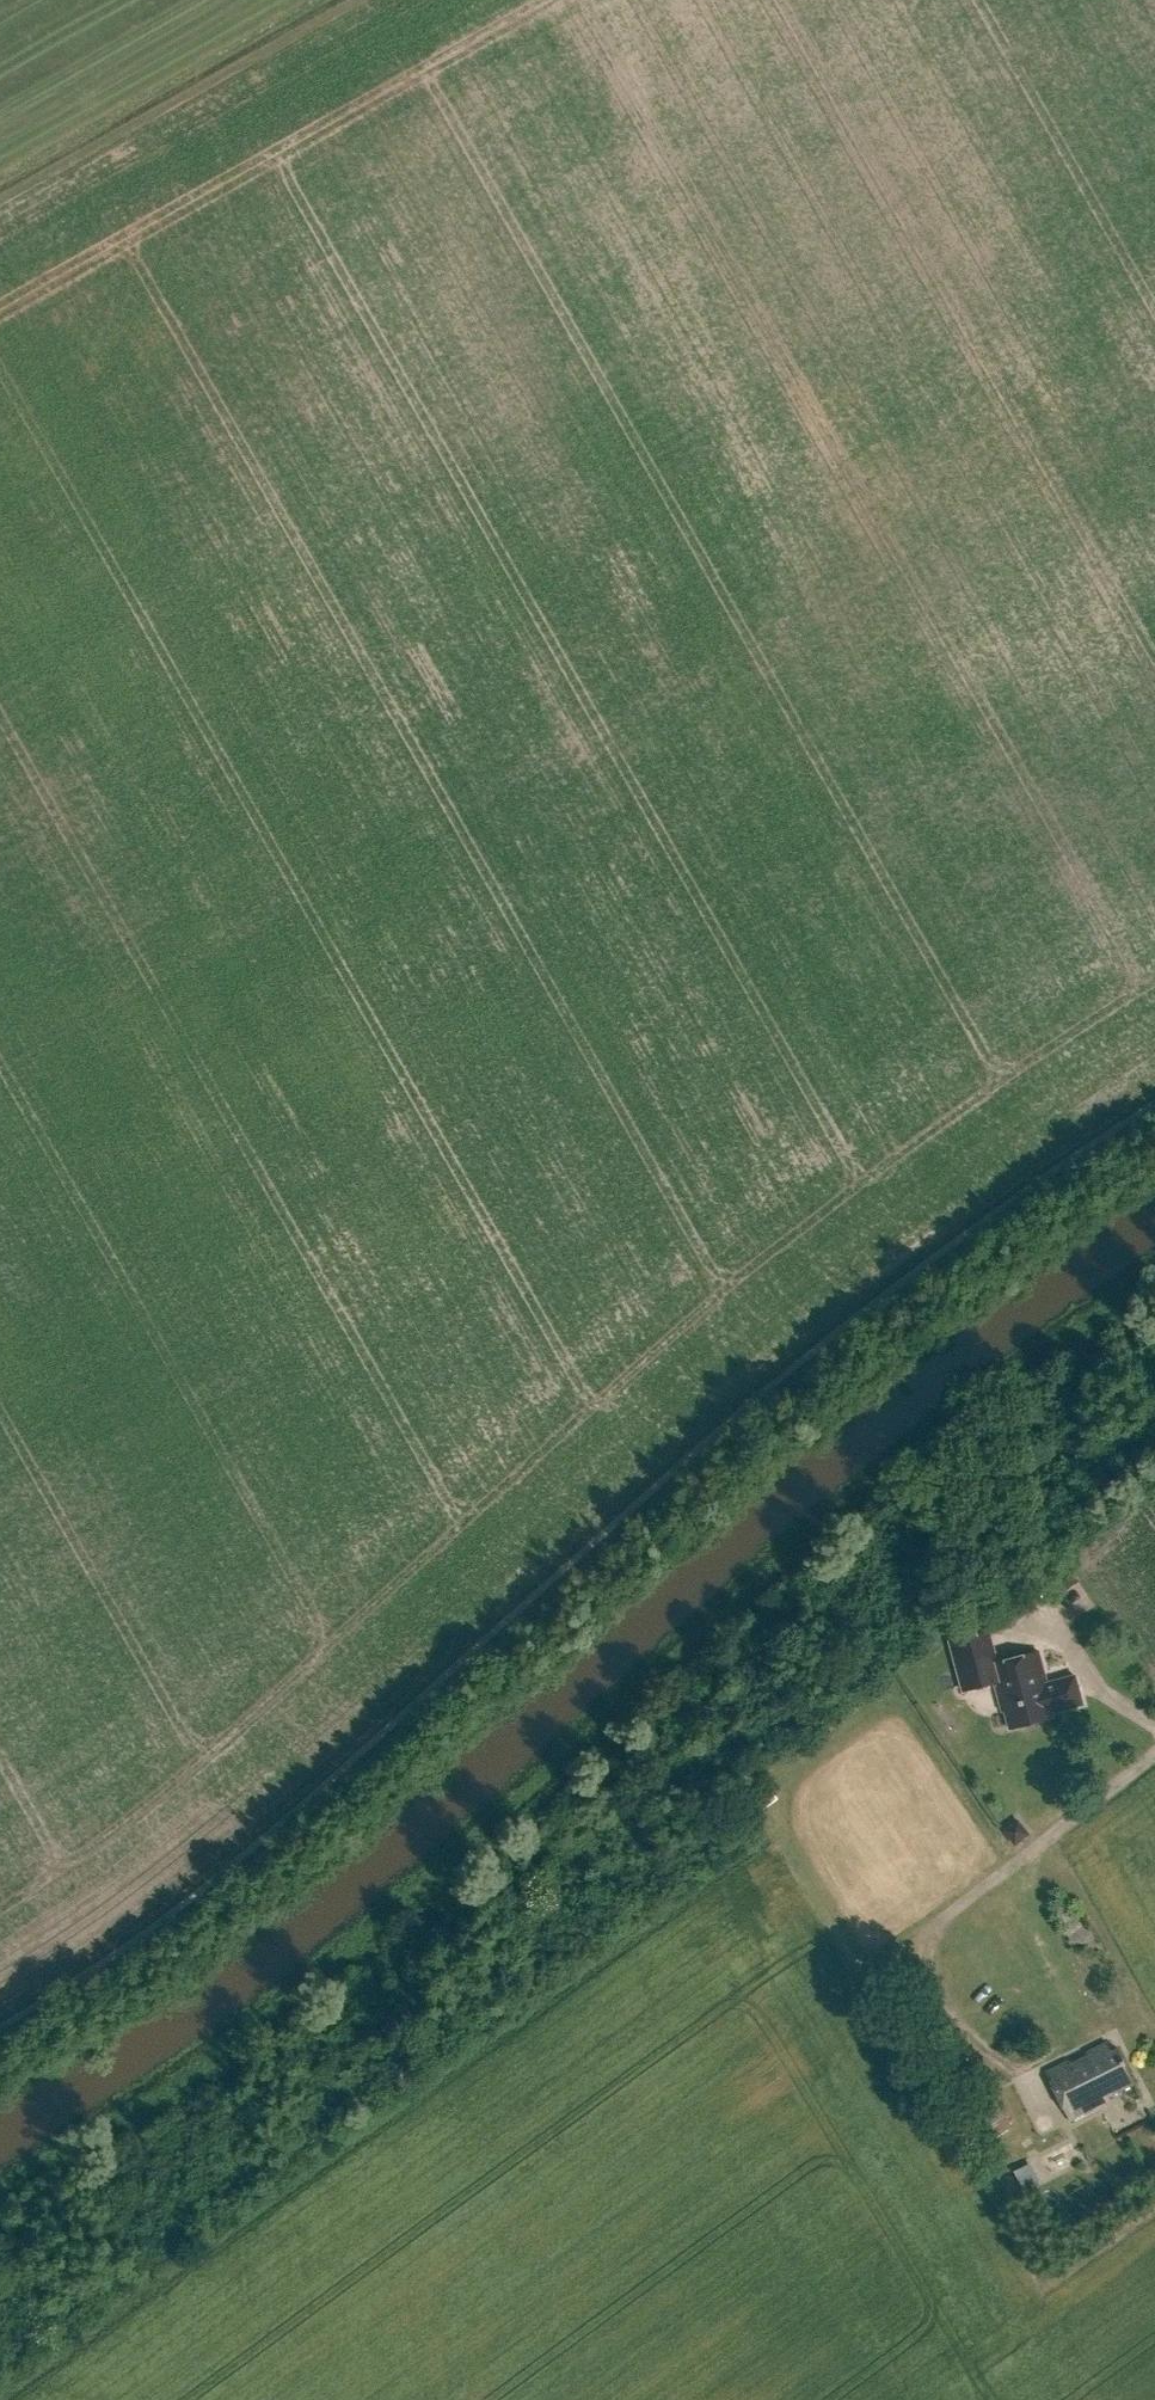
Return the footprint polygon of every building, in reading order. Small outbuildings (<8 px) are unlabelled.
[(1014,1726),(1057,1715),(1055,1710),(1086,1702),(1078,1673),(1056,1679),(1058,1684),(1052,1685),(1042,1649),(999,1660),(992,1630),(993,1630),(993,1628),(954,1638),(966,1688),(998,1680),(1005,1708),(1009,1707),(1014,1726)] [(1103,2097),(1133,2082),(1117,2049),(1109,2052),(1105,2043),(1045,2072),(1069,2120),(1105,2102),(1103,2097)] [(981,2140),(1015,2123),(993,2080),(960,2097),(981,2140)] [(1037,2160),(1021,2168),(1029,2185),(1045,2177),(1037,2160)]
